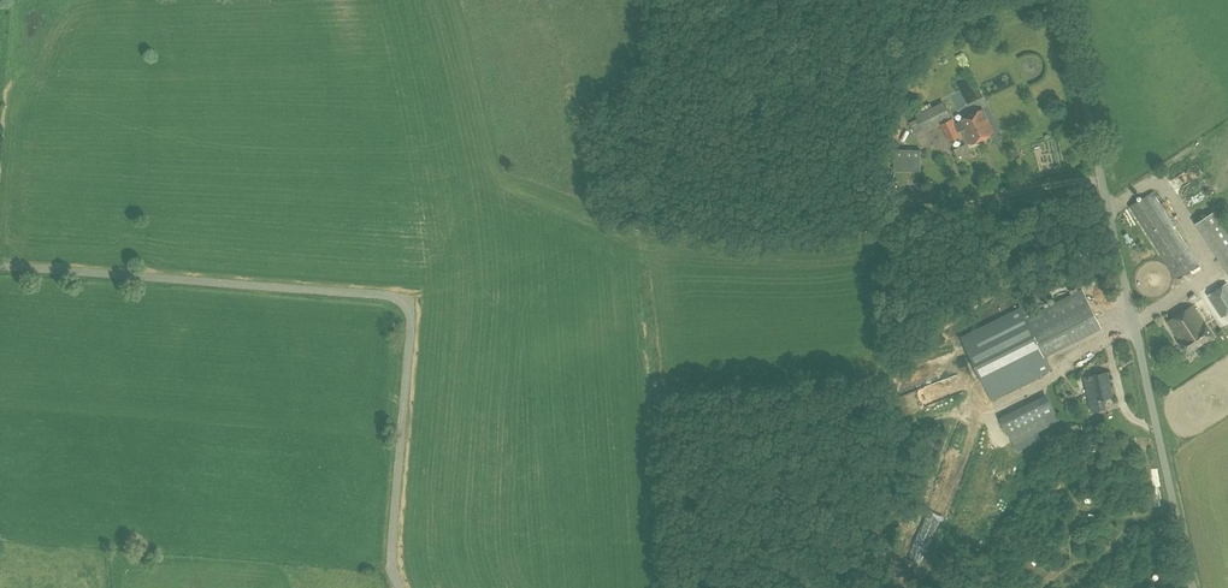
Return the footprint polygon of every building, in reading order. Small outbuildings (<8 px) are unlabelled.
[(962,137),(958,130),(955,122),(953,117),(952,118),(951,116),(952,115),(944,101),(920,113),(916,115),(923,129),(927,127),(941,120),(943,122),(940,123),(949,142),(962,137)] [(955,122),(958,130),(964,127),(972,144),(995,133),(983,109),(955,122)] [(896,151),(895,170),(922,171),(923,152),(896,151)] [(1025,179),(1033,166),(1025,161),(1017,174),(1025,179)] [(1168,171),(1176,183),(1183,179),(1175,167),(1168,171)] [(1129,207),(1177,280),(1195,268),(1147,196),(1129,207)] [(1216,210),(1200,220),(1227,263),(1227,228),(1216,210)] [(1222,316),(1227,312),(1227,284),(1227,283),(1208,296),(1222,316)] [(962,340),(992,399),(1052,369),(1040,346),(1097,318),(1082,289),(1031,315),(1025,303),(1021,306),(1023,310),(962,340)] [(1179,340),(1187,353),(1214,336),(1207,326),(1206,327),(1193,306),(1169,322),(1180,339),(1179,340)] [(1106,408),(1104,398),(1113,396),(1108,371),(1091,375),(1092,378),(1085,379),(1087,389),(1092,411),(1106,408)] [(930,395),(937,390),(925,375),(918,380),(930,395)] [(1058,422),(1045,395),(1001,417),(1014,444),(1058,422)] [(920,445),(938,451),(943,436),(924,430),(920,445)] [(963,498),(965,490),(952,487),(950,495),(963,498)] [(943,501),(941,508),(951,510),(953,504),(943,501)] [(1160,582),(1145,572),(1135,587),(1156,587),(1160,582)]
